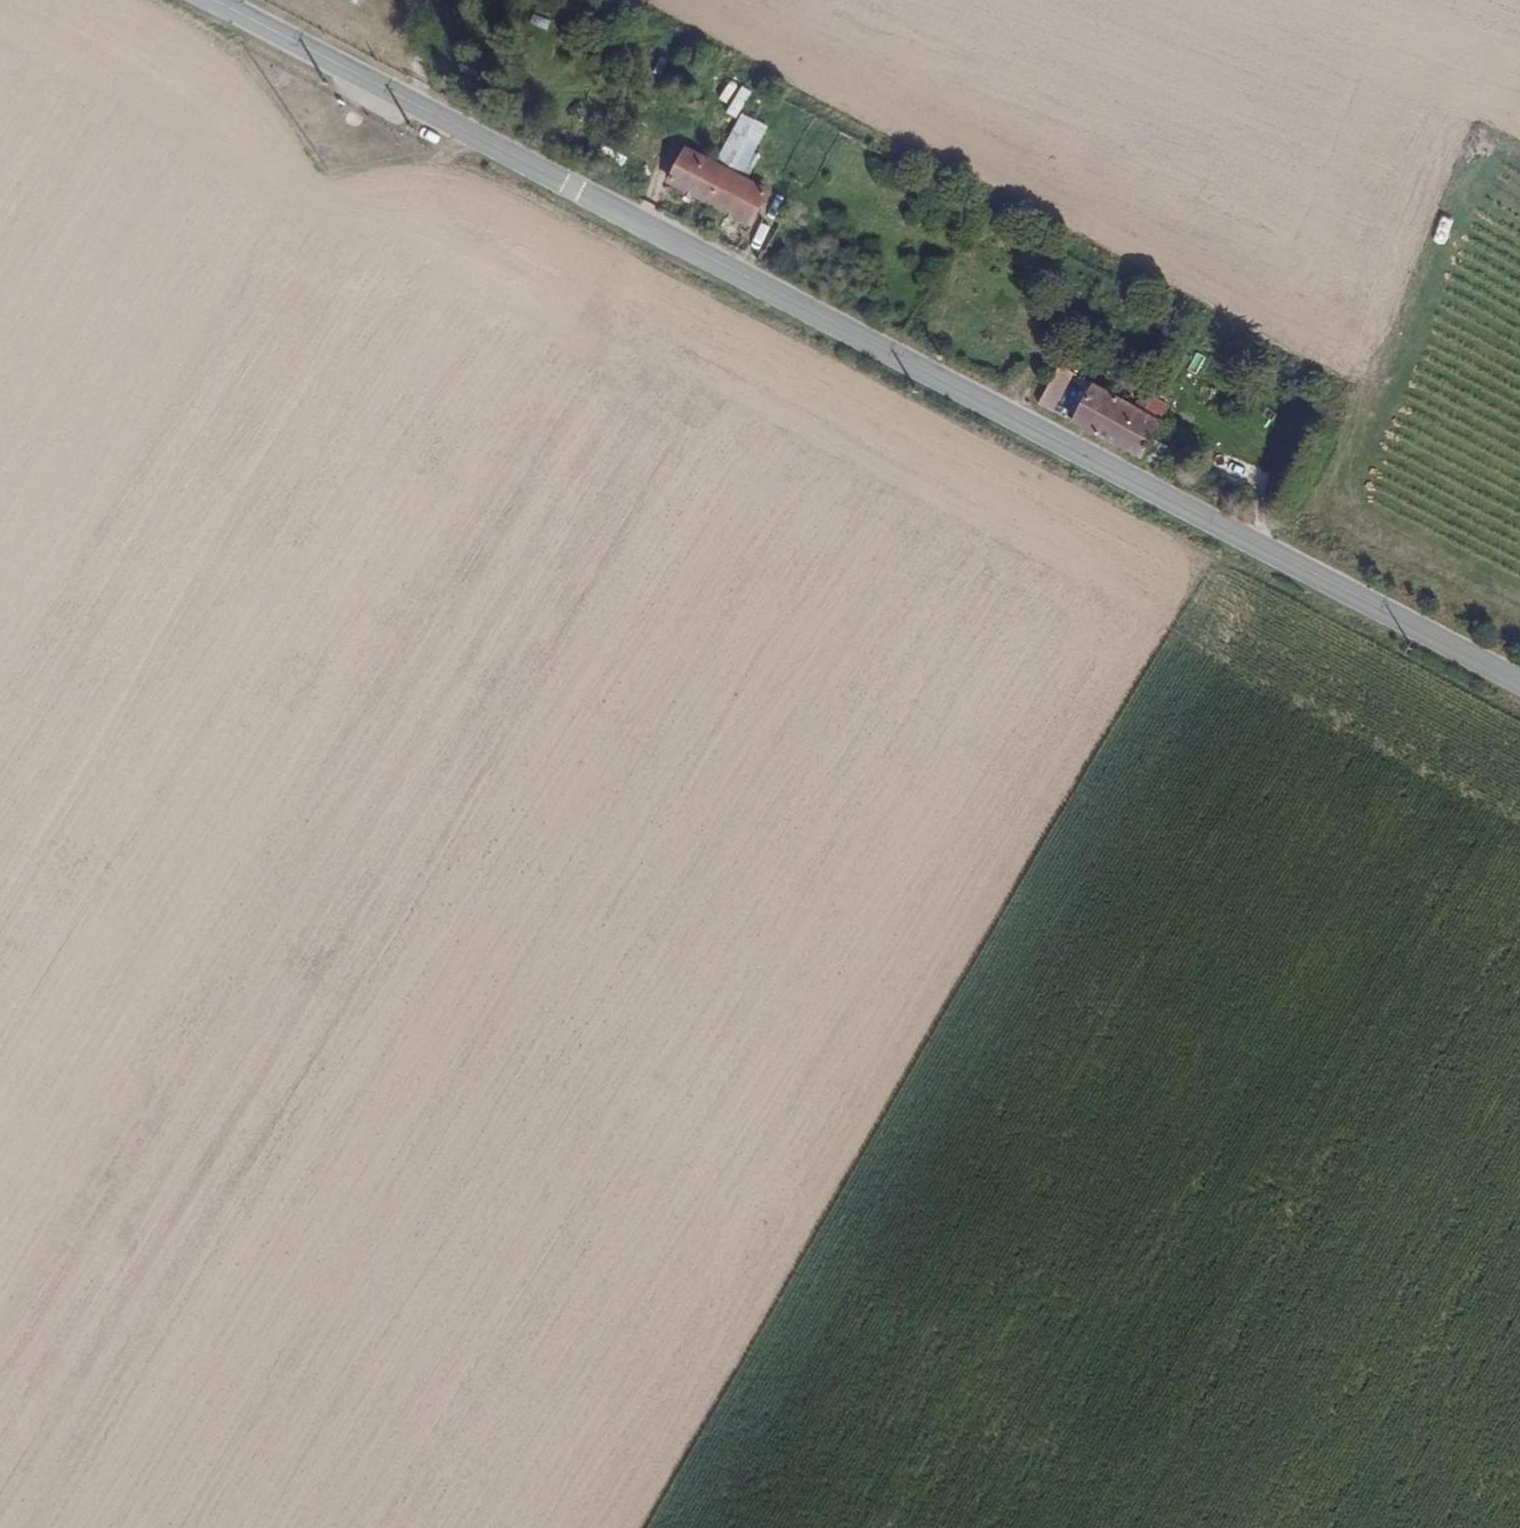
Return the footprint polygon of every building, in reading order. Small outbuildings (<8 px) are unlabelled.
[(739,182),(766,129),(745,117),(716,170),(739,182)] [(750,228),(767,196),(739,182),(716,170),(683,153),(667,184),(750,228)] [(1050,419),(1073,375),(1059,368),(1035,411),(1050,419)] [(1198,443),(1089,384),(1067,428),(1136,464),(1154,431),(1193,452),(1198,443)]
